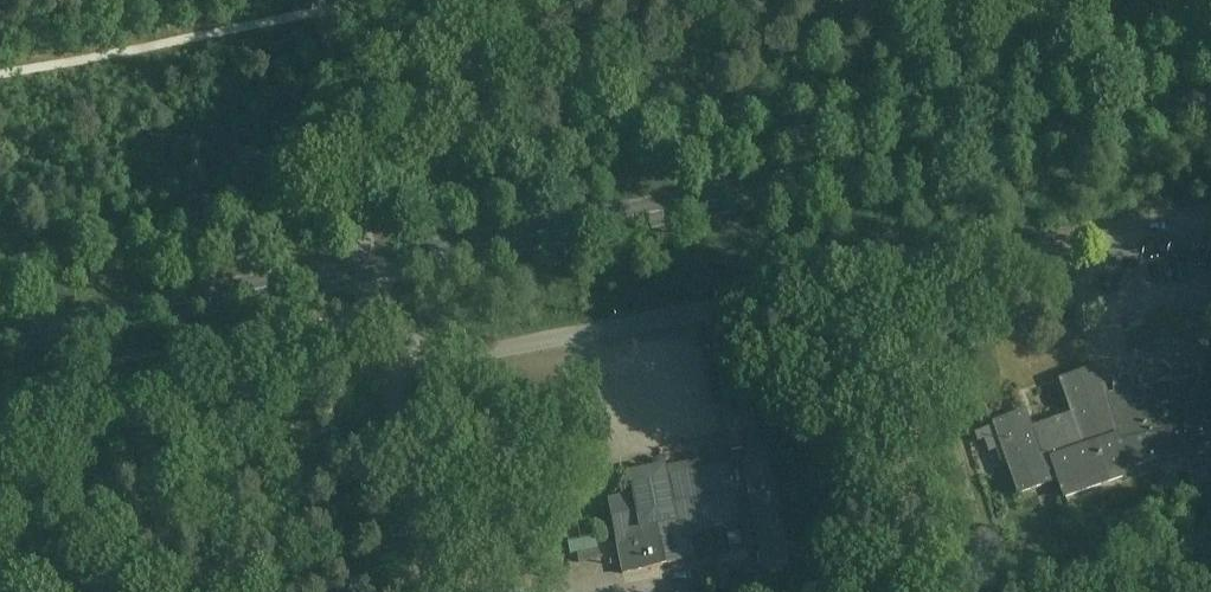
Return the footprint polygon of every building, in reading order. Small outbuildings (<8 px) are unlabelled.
[(857,297),(848,299),(850,306),(859,304),(857,297)] [(994,425),(1018,494),(1049,483),(1045,473),(1055,471),(1064,498),(1124,477),(1122,468),(1210,452),(1210,385),(1196,394),(1190,384),(1133,395),(1125,382),(1113,383),(1114,400),(1107,401),(1096,370),(1060,383),(1072,417),(1029,431),(1024,415),(994,425)] [(633,496),(606,500),(614,540),(616,540),(617,546),(622,575),(646,571),(698,561),(697,558),(702,558),(703,558),(725,554),(722,533),(742,529),(746,550),(757,547),(762,575),(789,569),(770,470),(776,436),(748,433),(745,454),(629,476),(633,496)] [(1188,473),(1194,502),(1210,499),(1210,468),(1188,473)]
